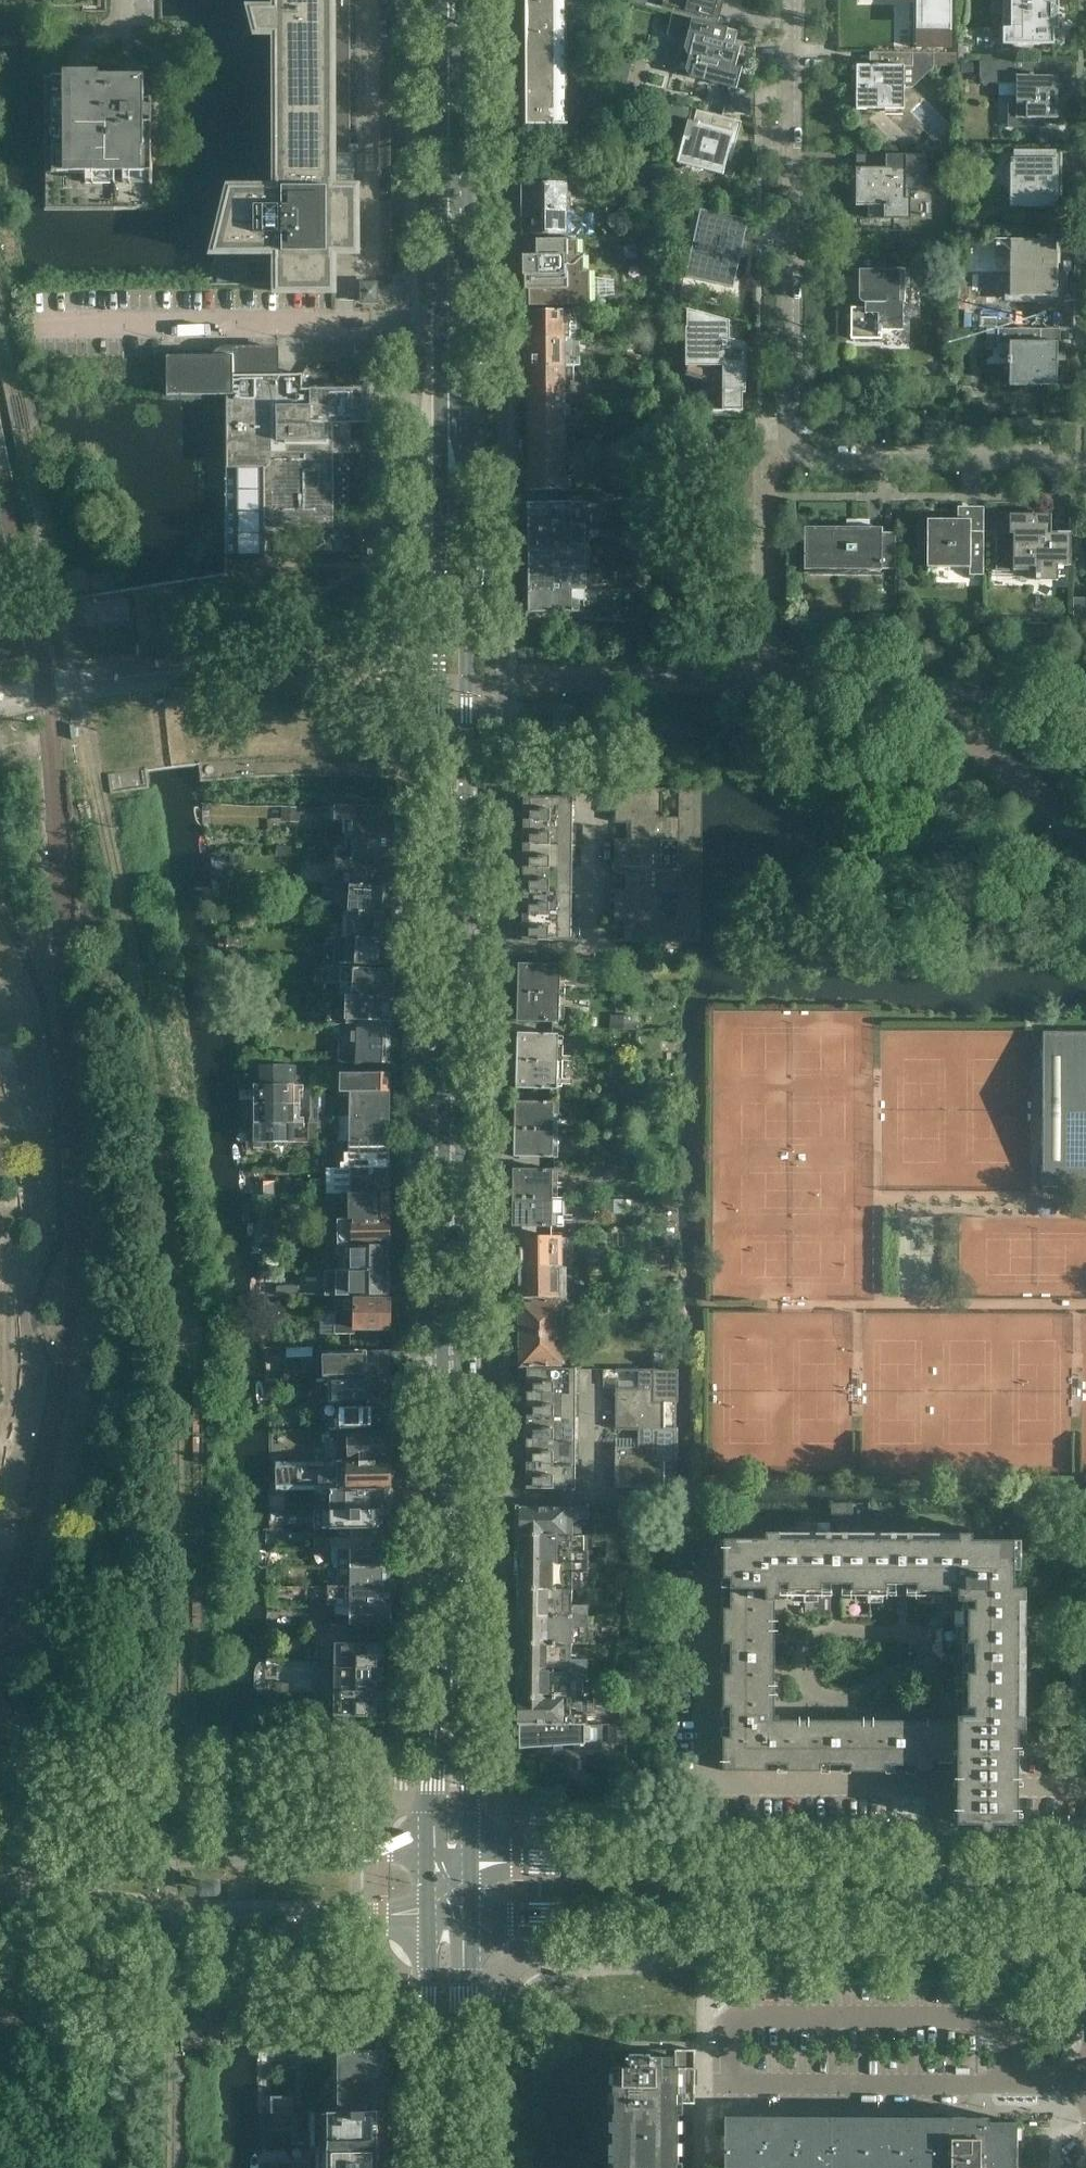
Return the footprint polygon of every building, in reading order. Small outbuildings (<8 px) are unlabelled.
[(334,0),(275,0),(275,26),(270,26),(270,11),(251,11),(257,34),(270,34),(275,34),(276,188),(229,189),(213,255),(276,255),(276,294),(334,294),(334,254),(358,254),(357,188),(332,188),(332,175),(334,175),(335,174),(336,173),(337,172),(337,170),(337,169),(336,168),(335,167),(334,166),(332,166),(332,153),(334,153),(334,0)] [(662,6),(719,21),(724,0),(664,0),(662,6)] [(921,2),(921,25),(931,25),(931,26),(936,26),(936,48),(951,48),(951,0),(921,0),(921,2)] [(1059,0),(999,0),(1011,12),(1011,29),(1059,29),(1059,0)] [(578,34),(578,3),(526,3),(526,34),(578,34)] [(735,67),(740,46),(735,45),(738,31),(692,19),(687,40),(693,42),(688,61),(693,63),(689,77),(736,89),(742,69),(735,67)] [(578,64),(578,34),(526,34),(526,64),(578,64)] [(1039,60),(1039,49),(1025,49),(1025,60),(1039,60)] [(913,88),(934,67),(934,53),(870,53),(870,66),(857,66),(856,109),(904,109),(904,88),(913,88)] [(1058,119),(1058,76),(1036,76),(1036,62),(985,62),(985,73),(997,73),(997,77),(1016,77),(1016,104),(1008,104),(1008,127),(1045,127),(1045,119),(1058,119)] [(578,95),(578,64),(526,64),(526,95),(578,95)] [(153,211),(152,124),(140,124),(140,119),(152,119),(152,108),(140,108),(140,103),(145,103),(145,77),(87,77),(44,77),(44,101),(44,211),(153,211)] [(578,127),(578,95),(526,95),(526,127),(578,127)] [(723,175),(737,121),(697,110),(693,123),(688,121),(677,163),(723,175)] [(1058,208),(1058,177),(1058,151),(997,151),(997,165),(993,165),(993,187),(1010,187),(1010,208),(1058,208)] [(906,193),(906,185),(923,185),(923,156),(866,155),(866,168),(856,168),(856,206),(869,206),(869,219),(910,219),(910,197),(906,193)] [(567,209),(567,183),(523,183),(523,185),(520,185),(520,199),(523,199),(523,210),(567,209)] [(567,236),(567,209),(523,210),(523,220),(520,220),(520,234),(523,234),(523,236),(567,236)] [(733,289),(748,221),(700,211),(700,212),(692,210),(685,244),(692,245),(685,279),(733,289)] [(1041,240),(1041,231),(1027,231),(1027,240),(1041,240)] [(638,252),(637,239),(624,239),(625,252),(638,252)] [(1057,297),(1058,254),(1044,254),(1044,240),(1041,240),(1027,240),(993,240),(993,260),(1010,260),(1010,272),(1007,272),(1007,277),(1010,277),(1010,297),(1057,297)] [(582,293),(581,256),(532,257),(532,275),(527,275),(527,295),(527,311),(566,311),(569,311),(569,293),(582,293)] [(902,331),(902,270),(884,270),(884,257),(843,257),(843,271),(859,271),(859,286),(863,286),(863,291),(861,291),(860,293),(859,294),(859,296),(859,298),(859,299),(860,301),(861,302),(862,303),(863,303),(863,313),(851,312),(851,339),(879,340),(879,345),(884,345),(884,331),(902,331)] [(377,302),(377,291),(377,284),(362,284),(362,302),(377,302)] [(743,393),(745,393),(745,392),(745,375),(745,358),(744,358),(744,348),(745,348),(746,344),(729,340),(729,322),(687,310),(687,328),(686,328),(686,358),(724,367),(724,392),(714,392),(714,393),(714,411),(742,411),(743,393)] [(566,340),(566,311),(527,311),(527,324),(524,324),(521,327),(521,335),(524,338),(527,338),(527,340),(566,340)] [(1057,386),(1057,352),(1057,342),(1041,342),(1041,329),(987,329),(987,345),(1010,345),(1010,357),(1008,357),(1008,364),(1009,364),(1009,385),(1057,386)] [(575,369),(575,354),(566,354),(566,340),(527,340),(528,354),(524,357),(524,368),(566,368),(566,369),(575,369)] [(343,454),(343,424),(359,424),(359,389),(303,389),(303,375),(270,375),(270,367),(277,367),(277,349),(240,349),(240,356),(167,357),(167,396),(233,395),(233,458),(253,458),(253,467),(254,467),(273,467),(273,520),(325,520),(325,454),(343,454)] [(567,408),(566,369),(566,368),(524,368),(525,379),(528,382),(528,408),(567,408)] [(567,434),(567,408),(528,408),(528,419),(525,423),(525,430),(528,433),(528,435),(567,435),(567,434)] [(576,449),(576,435),(576,434),(567,434),(567,435),(528,435),(528,438),(525,441),(525,448),(528,451),(528,463),(567,463),(567,462),(567,449),(576,449)] [(576,476),(576,463),(576,462),(567,462),(567,463),(528,463),(528,465),(525,465),(521,468),(521,476),(525,479),(528,479),(528,491),(567,491),(567,477),(576,476)] [(585,526),(585,503),(527,504),(527,510),(525,512),(525,520),(527,522),(527,527),(573,526),(585,526)] [(1051,530),(1051,515),(1009,515),(1009,534),(1013,534),(1013,539),(996,539),(996,541),(997,541),(996,569),(1014,570),(1031,571),(1031,580),(1052,580),(1053,566),(1069,567),(1069,568),(1070,568),(1070,531),(1051,530)] [(983,575),(984,531),(970,531),(971,520),(927,520),(927,567),(969,568),(969,575),(983,575)] [(578,548),(578,536),(573,536),(573,526),(527,527),(528,531),(525,534),(525,541),(528,544),(528,548),(572,548),(572,558),(583,558),(583,548),(578,548)] [(896,570),(896,533),(882,532),(882,528),(805,528),(804,569),(896,570)] [(583,580),(583,558),(572,558),(572,548),(528,548),(528,553),(525,555),(525,563),(528,565),(528,570),(573,569),(573,580),(578,580),(583,580)] [(579,592),(578,580),(573,580),(573,569),(528,570),(528,574),(526,577),(526,584),(528,587),(528,591),(573,591),(573,601),(579,601),(584,601),(583,592),(579,592)] [(579,614),(579,601),(573,601),(573,591),(528,591),(528,596),(526,598),(526,606),(529,609),(529,614),(579,614)] [(698,824),(698,789),(616,788),(615,823),(631,823),(698,824)] [(572,821),(573,797),(524,797),(523,812),(530,812),(530,820),(572,821)] [(295,819),(296,807),(265,806),(265,818),(295,819)] [(396,836),(396,809),(342,809),(342,822),(351,822),(351,836),(396,836)] [(572,844),(572,821),(530,820),(523,820),(523,836),(530,836),(530,844),(572,844)] [(697,890),(698,824),(631,823),(631,839),(615,839),(615,873),(630,873),(630,889),(697,890)] [(396,862),(396,836),(351,836),(351,850),(336,850),(336,862),(396,862)] [(572,868),(572,844),(530,844),(523,844),(523,859),(529,859),(529,867),(572,868)] [(396,888),(396,862),(336,862),(336,874),(351,874),(351,885),(396,888)] [(249,877),(250,866),(235,866),(235,876),(249,877)] [(572,868),(529,867),(523,867),(523,882),(529,883),(529,891),(572,891),(572,868)] [(397,905),(398,891),(398,888),(396,888),(351,885),(349,913),(395,916),(395,915),(396,905),(397,905)] [(697,890),(630,889),(614,889),(614,924),(630,924),(629,940),(614,940),(614,941),(696,942),(697,890)] [(572,891),(529,891),(522,891),(522,906),(529,906),(529,914),(571,915),(572,891)] [(397,938),(397,928),(396,927),(397,915),(395,915),(395,916),(349,913),(348,925),(343,924),(342,940),(394,943),(394,938),(397,938)] [(571,941),(571,915),(529,914),(522,914),(522,929),(528,929),(528,938),(522,938),(522,940),(571,941)] [(393,967),(395,945),(394,945),(394,943),(325,939),(323,963),(393,967)] [(558,994),(558,979),(562,979),(563,966),(520,965),(519,978),(517,980),(517,986),(519,989),(519,993),(558,994)] [(395,986),(393,983),(393,971),(324,969),(323,985),(341,985),(340,998),(392,999),(392,996),(395,993),(395,986)] [(557,1009),(558,994),(519,993),(519,996),(517,999),(517,1005),(518,1008),(518,1021),(561,1022),(561,1009),(557,1009)] [(395,1016),(395,999),(392,999),(340,998),(340,1015),(330,1015),(329,1026),(352,1027),(352,1021),(391,1022),(392,1022),(392,1016),(395,1016)] [(390,1063),(391,1036),(391,1022),(352,1021),(352,1027),(351,1062),(390,1063)] [(636,1045),(637,1030),(614,1029),(613,1045),(636,1045)] [(1043,1032),(1042,1187),(1085,1187),(1085,1032),(1043,1032)] [(556,1062),(556,1047),(560,1047),(561,1034),(518,1033),(517,1046),(515,1049),(515,1054),(517,1057),(517,1061),(556,1062)] [(254,1056),(254,1048),(245,1048),(245,1056),(254,1056)] [(555,1077),(556,1062),(517,1061),(517,1064),(515,1067),(514,1073),(516,1076),(516,1089),(559,1090),(559,1077),(555,1077)] [(295,1080),(295,1073),(306,1073),(306,1065),(255,1066),(255,1085),(304,1085),(304,1080),(295,1080)] [(390,1092),(390,1073),(340,1074),(340,1092),(350,1092),(390,1092)] [(319,1087),(319,1074),(311,1074),(311,1087),(319,1087)] [(300,1104),(300,1090),(304,1090),(304,1085),(255,1085),(255,1104),(300,1104)] [(320,1104),(320,1092),(319,1087),(311,1087),(311,1104),(320,1104)] [(390,1117),(390,1092),(350,1092),(351,1117),(390,1117)] [(554,1130),(554,1115),(558,1115),(558,1103),(515,1102),(515,1114),(513,1117),(513,1123),(515,1126),(515,1129),(554,1130)] [(300,1118),(300,1104),(255,1104),(255,1123),(304,1123),(304,1118),(300,1118)] [(320,1123),(320,1118),(320,1108),(320,1104),(311,1104),(311,1123),(320,1123)] [(390,1141),(390,1117),(351,1117),(351,1142),(390,1141)] [(304,1128),(304,1123),(255,1123),(255,1143),(320,1142),(320,1129),(320,1123),(311,1123),(311,1124),(309,1124),(309,1136),(295,1136),(295,1128),(304,1128)] [(553,1145),(554,1130),(515,1129),(515,1133),(513,1135),(513,1141),(515,1144),(514,1157),(557,1158),(558,1145),(553,1145)] [(390,1141),(351,1142),(337,1142),(337,1169),(390,1168),(390,1141)] [(390,1195),(390,1168),(337,1169),(337,1196),(390,1195)] [(553,1198),(553,1183),(557,1183),(557,1171),(514,1170),(514,1183),(512,1186),(512,1191),(514,1194),(514,1198),(553,1198)] [(390,1220),(390,1195),(337,1196),(337,1220),(390,1220)] [(552,1213),(553,1198),(514,1198),(514,1201),(512,1204),(512,1210),(514,1213),(513,1225),(556,1226),(557,1213),(552,1213)] [(621,1215),(621,1204),(605,1204),(605,1214),(621,1215)] [(300,1219),(300,1205),(282,1206),(282,1220),(300,1219)] [(391,1245),(390,1220),(337,1220),(338,1245),(388,1245),(391,1245)] [(559,1253),(558,1238),(516,1239),(517,1252),(513,1252),(513,1267),(555,1266),(555,1253),(559,1253)] [(390,1258),(388,1256),(388,1245),(338,1245),(338,1257),(347,1257),(347,1271),(388,1271),(388,1267),(390,1265),(390,1258)] [(559,1294),(559,1280),(555,1280),(555,1266),(513,1267),(514,1282),(517,1281),(517,1295),(559,1294)] [(390,1284),(390,1276),(388,1274),(388,1271),(347,1271),(347,1285),(337,1285),(337,1296),(388,1295),(388,1286),(390,1284)] [(337,1296),(333,1296),(333,1348),(389,1345),(388,1295),(337,1296)] [(562,1327),(562,1300),(519,1301),(519,1313),(515,1317),(515,1335),(566,1334),(566,1327),(562,1327)] [(563,1366),(563,1340),(566,1340),(566,1334),(515,1335),(516,1352),(520,1357),(520,1368),(527,1368),(561,1366),(563,1366)] [(327,1360),(327,1348),(306,1349),(306,1360),(327,1360)] [(390,1377),(390,1351),(337,1352),(338,1378),(390,1377)] [(576,1394),(576,1369),(561,1369),(561,1366),(527,1368),(527,1369),(527,1384),(533,1384),(533,1392),(527,1392),(527,1393),(576,1394)] [(677,1402),(678,1369),(616,1369),(616,1371),(639,1371),(638,1388),(616,1388),(615,1430),(638,1430),(638,1428),(664,1428),(664,1402),(677,1402)] [(391,1402),(390,1377),(338,1378),(338,1403),(348,1403),(391,1402)] [(576,1417),(576,1394),(527,1393),(527,1407),(533,1407),(533,1416),(526,1416),(526,1417),(576,1417)] [(391,1431),(391,1402),(348,1403),(348,1415),(339,1415),(339,1432),(391,1431)] [(575,1441),(576,1417),(526,1417),(526,1431),(533,1431),(533,1439),(526,1439),(526,1440),(575,1441)] [(677,1461),(677,1428),(664,1428),(638,1428),(638,1430),(638,1447),(615,1447),(615,1488),(646,1489),(667,1489),(667,1487),(664,1487),(664,1461),(677,1461)] [(392,1460),(391,1433),(391,1431),(339,1432),(339,1449),(349,1449),(349,1461),(392,1460)] [(575,1464),(575,1441),(526,1440),(526,1454),(533,1454),(533,1463),(526,1462),(526,1464),(575,1464)] [(392,1460),(349,1461),(278,1462),(279,1491),(338,1490),(392,1489),(392,1460)] [(575,1489),(575,1464),(526,1464),(526,1478),(533,1478),(533,1486),(526,1486),(526,1489),(575,1489)] [(392,1509),(392,1491),(392,1489),(338,1490),(338,1500),(322,1500),(322,1508),(333,1508),(392,1509)] [(578,1536),(578,1520),(587,1520),(587,1507),(519,1506),(519,1535),(566,1535),(578,1536)] [(618,1536),(618,1509),(618,1507),(602,1507),(602,1536),(618,1536)] [(391,1528),(392,1509),(333,1508),(333,1514),(338,1514),(338,1528),(391,1528)] [(391,1547),(391,1528),(338,1528),(338,1536),(314,1536),(314,1547),(333,1547),(391,1547)] [(992,1828),(993,1827),(993,1826),(993,1824),(1018,1824),(1018,1731),(1025,1731),(1025,1718),(1018,1718),(1019,1601),(1026,1601),(1026,1588),(1014,1588),(1014,1541),(972,1541),(972,1534),(959,1534),(959,1541),(778,1540),(778,1533),(765,1533),(765,1540),(724,1540),(723,1771),(934,1772),(934,1762),(944,1762),(957,1762),(957,1824),(982,1824),(982,1826),(982,1827),(983,1828),(984,1829),(985,1830),(986,1830),(987,1830),(988,1830),(990,1830),(991,1829),(992,1828)] [(566,1551),(566,1535),(519,1535),(519,1562),(587,1563),(587,1551),(566,1551)] [(391,1567),(391,1547),(333,1547),(333,1553),(338,1553),(338,1558),(351,1558),(350,1566),(391,1567)] [(577,1589),(577,1574),(587,1574),(587,1563),(519,1562),(519,1589),(566,1589),(577,1589)] [(391,1586),(391,1567),(350,1566),(350,1575),(339,1575),(339,1579),(333,1579),(333,1585),(391,1586)] [(327,1585),(327,1574),(315,1574),(315,1585),(327,1585)] [(391,1605),(391,1586),(333,1585),(333,1591),(339,1591),(339,1596),(350,1596),(350,1605),(391,1605)] [(617,1617),(617,1590),(587,1589),(587,1605),(566,1605),(566,1589),(519,1589),(519,1616),(587,1616),(617,1617)] [(391,1624),(391,1608),(391,1605),(350,1605),(350,1613),(339,1613),(339,1618),(334,1618),(334,1624),(391,1624)] [(566,1643),(566,1627),(587,1628),(587,1616),(519,1616),(518,1643),(566,1643)] [(384,1659),(384,1643),(338,1643),(335,1644),(334,1668),(384,1668),(384,1667),(377,1667),(377,1659),(384,1659)] [(566,1659),(566,1643),(518,1643),(518,1670),(586,1670),(586,1659),(566,1659)] [(383,1682),(384,1668),(334,1668),(334,1691),(383,1692),(383,1690),(377,1690),(377,1682),(383,1682)] [(575,1697),(575,1681),(586,1681),(586,1670),(518,1670),(518,1697),(575,1697)] [(383,1706),(383,1692),(334,1691),(334,1715),(338,1716),(383,1717),(383,1714),(376,1714),(377,1705),(383,1706)] [(575,1713),(575,1697),(518,1697),(518,1726),(520,1726),(520,1724),(584,1724),(586,1724),(586,1713),(575,1713)] [(584,1745),(584,1724),(520,1724),(520,1726),(519,1748),(584,1745)] [(624,1741),(624,1724),(610,1724),(609,1740),(624,1741)] [(218,1881),(200,1881),(198,1886),(198,1891),(200,1895),(216,1896),(220,1894),(220,1884),(218,1881)] [(265,2035),(264,2045),(273,2050),(282,2045),(291,2050),(300,2045),(308,2050),(317,2045),(326,2050),(334,2045),(343,2050),(352,2045),(352,2035),(360,2030),(360,2020),(352,2015),(343,2020),(334,2015),(326,2020),(326,2030),(317,2035),(308,2030),(308,2020),(299,2014),(291,2020),(291,2030),(281,2035),(273,2030),(273,2020),(265,2015),(257,2019),(257,2030),(265,2035)] [(388,2079),(388,2049),(338,2051),(338,2062),(347,2062),(347,2079),(388,2079)] [(678,2117),(678,2103),(694,2104),(695,2050),(675,2050),(675,2056),(650,2056),(650,2054),(629,2054),(629,2062),(621,2062),(621,2067),(613,2067),(613,2167),(678,2167),(678,2117)] [(388,2079),(347,2079),(330,2079),(330,2112),(332,2111),(388,2111),(388,2079)] [(292,2112),(292,2096),(271,2096),(271,2112),(292,2112)] [(388,2146),(388,2111),(332,2111),(332,2129),(337,2129),(337,2146),(388,2146)] [(1017,2122),(1000,2122),(1000,2118),(988,2118),(988,2124),(965,2124),(965,2118),(725,2116),(725,2167),(1016,2167),(1017,2122)] [(337,2146),(332,2146),(332,2164),(313,2164),(313,2167),(388,2167),(388,2146),(337,2146)]
